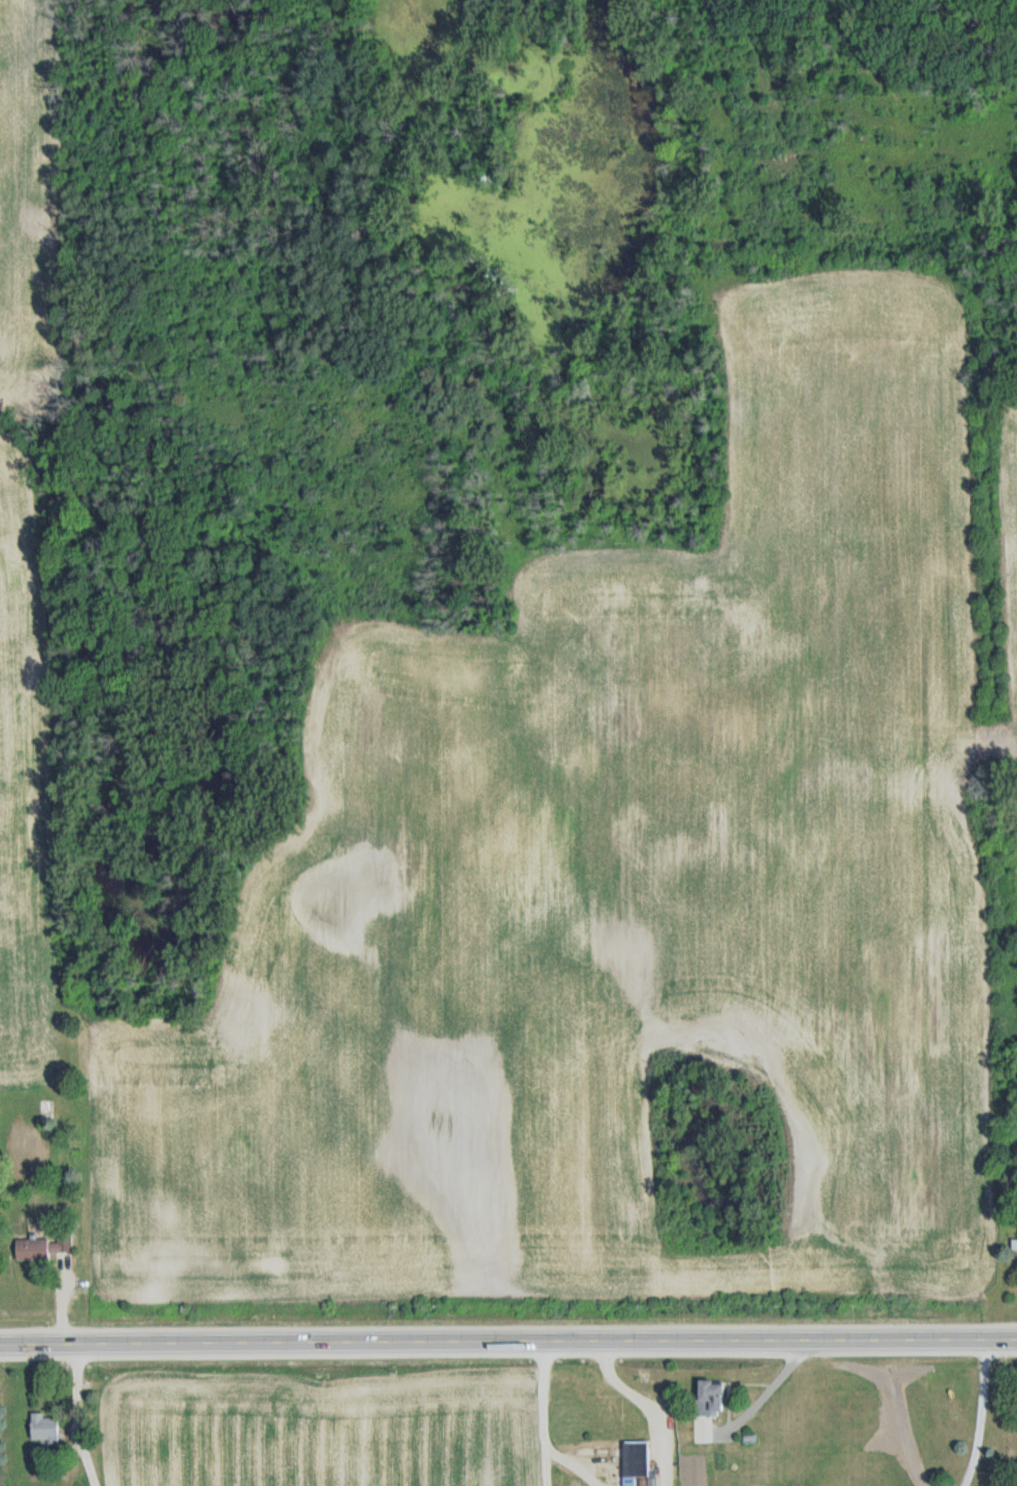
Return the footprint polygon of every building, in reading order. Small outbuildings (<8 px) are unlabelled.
[(39,1121),(56,1122),(56,1101),(41,1101),(39,1121)] [(52,1261),(52,1253),(74,1253),(74,1235),(59,1235),(59,1239),(19,1240),(19,1262),(52,1261)] [(729,1381),(704,1381),(703,1404),(713,1404),(713,1411),(728,1411),(729,1381)] [(34,1441),(61,1441),(61,1413),(34,1413),(34,1441)] [(651,1442),(626,1442),(626,1485),(639,1485),(639,1478),(651,1478),(651,1442)]
